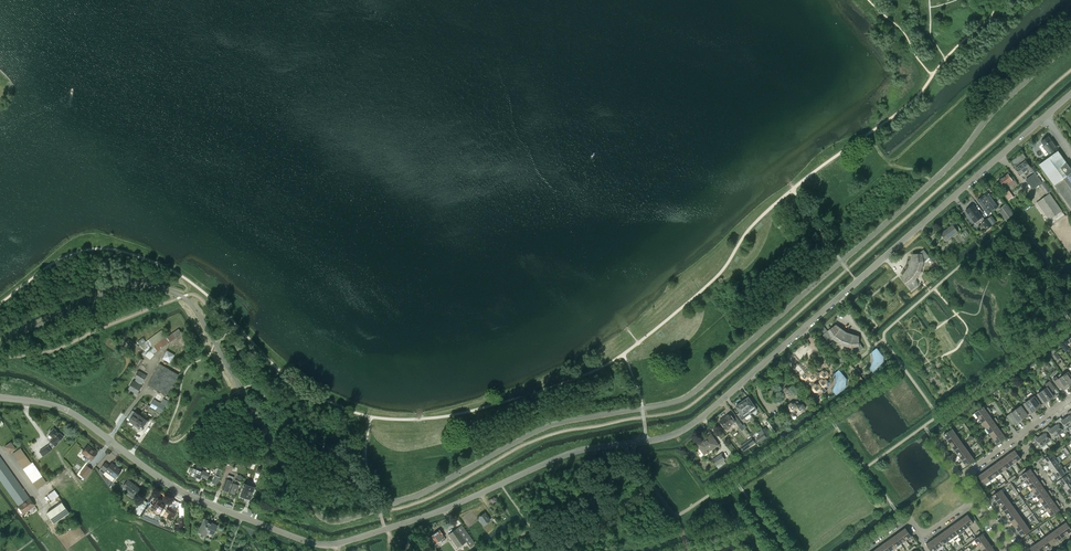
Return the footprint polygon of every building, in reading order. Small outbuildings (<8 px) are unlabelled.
[(1048,136),(1041,141),(1048,151),(1047,151),(1049,155),(1050,156),(1058,151),(1056,147),(1057,146),(1054,142),(1053,143),(1048,136)] [(1039,164),(1070,208),(1070,169),(1058,151),(1050,156),(1039,164)] [(1028,172),(1027,170),(1031,168),(1026,161),(1016,168),(1021,175),(1024,172),(1025,173),(1028,172)] [(1034,172),(1025,179),(1032,188),(1042,182),(1044,180),(1037,170),(1034,172)] [(1008,174),(999,180),(1003,185),(1005,187),(1008,185),(1009,186),(1011,185),(1013,188),(1018,185),(1014,180),(1013,181),(1011,179),(1008,174)] [(1045,182),(1042,184),(1048,193),(1051,191),(1045,182)] [(1009,200),(1014,197),(1008,189),(1004,193),(1009,200)] [(993,210),(998,207),(987,193),(982,196),(993,210)] [(1062,210),(1050,193),(1037,202),(1049,219),(1050,218),(1053,221),(1052,221),(1053,222),(1064,214),(1061,210),(1062,210)] [(978,200),(988,214),(993,210),(982,196),(978,200)] [(1006,203),(998,210),(1005,220),(1014,214),(1006,203)] [(966,210),(976,224),(984,219),(973,205),(966,210)] [(981,222),(987,229),(992,225),(987,218),(981,222)] [(953,225),(941,233),(946,240),(958,232),(953,225)] [(929,258),(929,257),(924,250),(918,254),(912,254),(908,266),(901,277),(904,281),(905,282),(907,285),(911,290),(918,285),(915,280),(921,272),(923,263),(929,258)] [(859,342),(859,336),(847,332),(836,324),(828,330),(828,331),(823,335),(828,342),(828,341),(833,339),(841,344),(849,347),(855,353),(856,353),(863,348),(859,342)] [(154,355),(153,353),(182,333),(179,328),(166,337),(161,330),(139,346),(126,337),(121,344),(140,357),(142,354),(144,356),(145,355),(150,359),(154,355)] [(881,360),(884,357),(876,348),(872,352),(873,356),(875,359),(875,362),(872,364),(870,368),(872,370),(874,373),(883,365),(882,363),(881,362),(881,360)] [(162,358),(170,363),(175,355),(167,350),(162,358)] [(136,372),(144,360),(139,357),(131,370),(136,372)] [(147,385),(166,396),(179,374),(160,363),(147,385)] [(828,377),(828,373),(826,371),(823,370),(820,372),(820,374),(816,373),(815,374),(815,373),(812,372),(812,371),(810,369),(809,368),(806,370),(806,371),(800,364),(798,363),(794,366),(794,369),(800,376),(801,376),(800,377),(803,380),(804,380),(803,382),(806,382),(805,382),(811,389),(813,389),(815,391),(818,392),(819,391),(821,390),(822,390),(823,391),(824,392),(826,391),(827,391),(824,388),(825,387),(827,385),(828,381),(826,379),(828,377)] [(133,380),(128,389),(137,395),(142,386),(141,385),(143,383),(147,375),(138,370),(134,378),(136,379),(134,381),(133,380)] [(835,386),(833,390),(834,392),(837,395),(846,387),(844,385),(844,384),(844,382),(847,379),(839,370),(834,374),(835,378),(838,381),(838,383),(835,386)] [(1070,371),(1063,376),(1069,384),(1070,383),(1070,373),(1070,371)] [(1069,384),(1063,376),(1062,376),(1060,373),(1053,379),(1058,387),(1060,386),(1063,391),(1067,388),(1066,387),(1069,384)] [(853,379),(855,382),(858,386),(864,382),(862,377),(860,374),(853,379)] [(1050,381),(1048,382),(1045,384),(1047,387),(1043,390),(1049,399),(1052,396),(1053,398),(1057,395),(1053,391),(1056,389),(1050,381)] [(791,393),(792,390),(790,387),(786,387),(784,389),(783,392),(786,395),(789,395),(791,393)] [(1049,399),(1043,390),(1036,395),(1043,405),(1047,403),(1046,401),(1049,399)] [(1043,405),(1036,395),(1034,396),(1032,393),(1029,396),(1031,398),(1029,400),(1036,408),(1039,406),(1040,407),(1043,405)] [(743,401),(742,402),(750,413),(757,409),(748,397),(746,399),(745,398),(743,400),(743,401)] [(154,399),(150,406),(156,410),(160,403),(154,399)] [(1036,408),(1029,400),(1022,404),(1030,415),(1033,412),(1032,411),(1036,408)] [(738,405),(736,406),(740,412),(737,414),(742,420),(751,414),(750,413),(742,402),(741,402),(740,401),(738,403),(738,405)] [(805,410),(805,407),(803,404),(800,403),(798,401),(795,403),(792,403),(789,405),(789,408),(791,411),(794,411),(797,409),(799,412),(802,412),(805,410)] [(160,403),(156,410),(161,413),(165,406),(160,403)] [(1030,415),(1022,404),(1016,409),(1022,418),(1025,416),(1027,417),(1030,415)] [(983,406),(974,412),(978,418),(990,409),(988,407),(986,408),(987,409),(986,410),(983,406)] [(991,417),(989,414),(988,413),(989,412),(990,413),(992,412),(990,409),(978,418),(982,423),(991,417)] [(1022,418),(1016,409),(1006,416),(1013,425),(1015,423),(1016,424),(1020,422),(1019,420),(1022,418)] [(141,415),(136,411),(135,412),(132,410),(127,418),(129,419),(129,421),(134,424),(141,415)] [(736,416),(736,417),(734,418),(730,413),(720,421),(725,429),(726,428),(727,429),(728,429),(730,428),(730,427),(729,426),(735,421),(738,425),(741,423),(736,416)] [(143,428),(148,421),(148,420),(141,415),(134,424),(139,428),(140,426),(143,428)] [(986,428),(997,420),(995,417),(993,419),(994,420),(993,420),(991,417),(982,423),(986,428)] [(1065,417),(1062,419),(1060,417),(1058,419),(1066,432),(1068,430),(1067,429),(1070,426),(1070,425),(1065,417)] [(1066,432),(1058,419),(1055,421),(1056,423),(1053,426),(1059,435),(1064,431),(1065,433),(1066,432)] [(998,427),(996,424),(995,423),(996,423),(997,424),(999,422),(997,420),(986,428),(989,433),(998,427)] [(1059,435),(1053,426),(1049,428),(1048,426),(1045,428),(1054,441),(1056,439),(1054,438),(1059,435)] [(993,438),(1005,430),(1003,427),(1001,429),(1001,430),(1000,430),(998,427),(989,433),(993,438)] [(49,433),(49,434),(53,438),(50,441),(56,446),(64,437),(53,428),(52,430),(51,430),(49,432),(49,433)] [(947,440),(956,434),(952,428),(943,435),(947,440)] [(1054,441),(1045,428),(1042,430),(1043,432),(1040,435),(1046,444),(1051,440),(1052,442),(1054,441)] [(1005,437),(1003,435),(1003,434),(1004,433),(1004,434),(1006,432),(1005,430),(993,438),(997,444),(1005,437)] [(760,435),(756,437),(759,441),(760,442),(767,438),(766,436),(764,432),(760,435)] [(951,445),(960,439),(956,434),(947,440),(951,445)] [(704,454),(718,445),(711,435),(708,437),(697,444),(704,454)] [(1046,444),(1040,435),(1037,437),(1035,435),(1032,437),(1034,439),(1040,448),(1041,450),(1043,448),(1042,447),(1046,444)] [(752,438),(741,447),(743,451),(755,442),(752,438)] [(955,450),(963,444),(960,439),(951,445),(955,450)] [(1034,439),(1032,441),(1038,449),(1040,448),(1034,439)] [(9,454),(16,449),(11,442),(4,447),(9,454)] [(958,455),(967,449),(963,444),(955,450),(958,455)] [(82,453),(91,460),(97,453),(88,445),(82,453)] [(47,446),(39,451),(43,456),(51,450),(47,446)] [(23,468),(31,463),(20,448),(13,453),(23,468)] [(962,460),(971,454),(967,449),(958,455),(962,460)] [(1021,458),(1015,450),(1009,454),(1016,462),(1021,458)] [(716,466),(725,459),(721,453),(712,460),(716,466)] [(1047,464),(1056,458),(1052,453),(1043,459),(1047,464)] [(966,466),(974,460),(971,454),(962,460),(966,466)] [(1016,462),(1009,454),(1004,457),(1010,466),(1016,462)] [(18,505),(29,497),(0,456),(0,480),(18,505)] [(1010,466),(1004,457),(999,461),(1005,470),(1010,466)] [(1050,469),(1059,463),(1056,458),(1047,464),(1050,469)] [(1005,470),(999,461),(994,465),(1000,473),(1005,470)] [(46,482),(46,481),(33,462),(31,463),(23,468),(23,469),(37,488),(46,482)] [(121,470),(111,463),(109,466),(105,462),(100,468),(105,472),(106,471),(115,478),(121,470)] [(1054,474),(1063,468),(1059,463),(1050,469),(1054,474)] [(85,479),(92,469),(86,465),(79,474),(85,479)] [(193,467),(190,475),(200,479),(201,476),(207,479),(209,474),(205,471),(203,471),(201,470),(202,467),(197,465),(196,468),(193,467)] [(1000,473),(994,465),(989,468),(995,477),(1000,473)] [(1057,479),(1068,471),(1065,466),(1063,468),(1054,474),(1057,479)] [(995,477),(989,468),(984,472),(990,481),(995,477)] [(1025,480),(1037,472),(1035,469),(1033,471),(1034,472),(1033,472),(1030,469),(1021,475),(1025,480)] [(990,481),(984,472),(978,476),(985,484),(990,481)] [(1037,479),(1036,476),(1035,475),(1036,475),(1037,476),(1039,474),(1037,472),(1025,480),(1029,485),(1037,479)] [(1070,479),(1070,475),(1070,473),(1058,481),(1062,486),(1070,479)] [(225,483),(222,489),(228,491),(229,492),(232,484),(231,484),(234,477),(228,475),(226,479),(225,479),(224,482),(225,483)] [(140,488),(128,479),(122,487),(134,496),(140,488)] [(229,492),(235,494),(239,485),(241,486),(242,482),(241,481),(235,479),(233,483),(232,484),(229,492)] [(1032,490),(1044,482),(1042,479),(1040,481),(1041,482),(1040,482),(1037,479),(1029,485),(1032,490)] [(1070,479),(1062,486),(1065,491),(1070,487),(1070,479)] [(1045,489),(1043,487),(1042,486),(1043,485),(1044,486),(1046,484),(1044,482),(1032,490),(1036,495),(1045,489)] [(242,485),(239,491),(240,491),(241,492),(240,496),(245,498),(245,496),(251,499),(255,489),(251,488),(252,486),(244,483),(244,485),(242,485)] [(996,501),(1005,495),(1001,489),(992,495),(996,501)] [(1040,501),(1051,492),(1050,490),(1048,491),(1048,492),(1047,493),(1045,489),(1036,495),(1040,501)] [(1052,499),(1050,497),(1050,496),(1051,495),(1051,496),(1053,495),(1051,492),(1040,501),(1043,506),(1052,499)] [(1000,506),(1009,500),(1005,495),(996,501),(1000,506)] [(156,496),(150,507),(171,520),(176,511),(178,508),(174,506),(172,509),(172,510),(165,505),(161,502),(162,500),(156,496)] [(25,513),(26,513),(28,512),(28,511),(35,506),(34,503),(30,498),(19,506),(24,513),(25,513)] [(1047,511),(1059,502),(1057,500),(1055,501),(1056,502),(1055,503),(1052,499),(1043,506),(1047,511)] [(1004,511),(1012,505),(1009,500),(1000,506),(1004,511)] [(138,505),(134,511),(137,513),(139,515),(146,505),(140,501),(138,505)] [(62,502),(47,513),(54,523),(69,512),(62,502)] [(1060,510),(1058,507),(1057,506),(1058,505),(1059,506),(1061,505),(1059,502),(1047,511),(1051,516),(1060,510)] [(1007,516),(1016,510),(1012,505),(1004,511),(1007,516)] [(1011,521),(1019,515),(1016,510),(1007,516),(1011,521)] [(484,513),(482,515),(480,515),(479,516),(479,517),(478,517),(484,525),(490,520),(484,513)] [(974,523),(968,514),(962,518),(968,527),(974,523)] [(1015,526),(1023,520),(1019,515),(1011,521),(1015,526)] [(184,530),(184,517),(179,517),(180,526),(175,527),(175,531),(184,530)] [(968,527),(962,518),(957,522),(963,530),(968,527)] [(208,532),(213,535),(218,526),(205,519),(199,531),(206,535),(208,532)] [(1018,531),(1027,525),(1023,520),(1015,526),(1018,531)] [(963,530),(957,522),(952,525),(958,534),(963,530)] [(1066,522),(1061,526),(1067,534),(1070,531),(1070,529),(1066,522)] [(474,543),(466,531),(461,525),(448,534),(452,540),(450,542),(455,549),(458,548),(466,542),(469,546),(474,543)] [(958,534),(952,525),(947,529),(953,538),(958,534)] [(1022,537),(1031,531),(1027,525),(1018,531),(1022,537)] [(1067,534),(1061,526),(1056,529),(1062,538),(1067,534)] [(911,536),(905,528),(900,532),(906,540),(911,536)] [(953,538),(947,529),(942,533),(948,541),(953,538)] [(1062,538),(1056,529),(1051,533),(1057,542),(1062,538)] [(440,540),(441,541),(445,538),(439,530),(431,536),(438,545),(439,544),(438,542),(440,540)] [(906,540),(900,532),(895,535),(901,544),(906,540)] [(948,541),(942,533),(937,537),(943,545),(948,541)] [(978,545),(986,539),(983,533),(974,539),(978,545)] [(1057,542),(1051,533),(1046,537),(1052,545),(1057,542)] [(901,544),(895,535),(890,539),(896,547),(901,544)] [(943,545),(937,537),(932,540),(938,549),(943,545)] [(1052,545),(1046,537),(1040,540),(1047,549),(1052,545)] [(896,547),(890,539),(885,543),(891,550),(896,547)] [(982,550),(990,544),(986,539),(978,545),(982,550)] [(932,540),(926,544),(931,550),(934,550),(938,549),(932,540)] [(1040,540),(1035,544),(1040,550),(1044,550),(1047,549),(1040,540)] [(885,543),(880,546),(883,550),(891,550),(885,543)]
